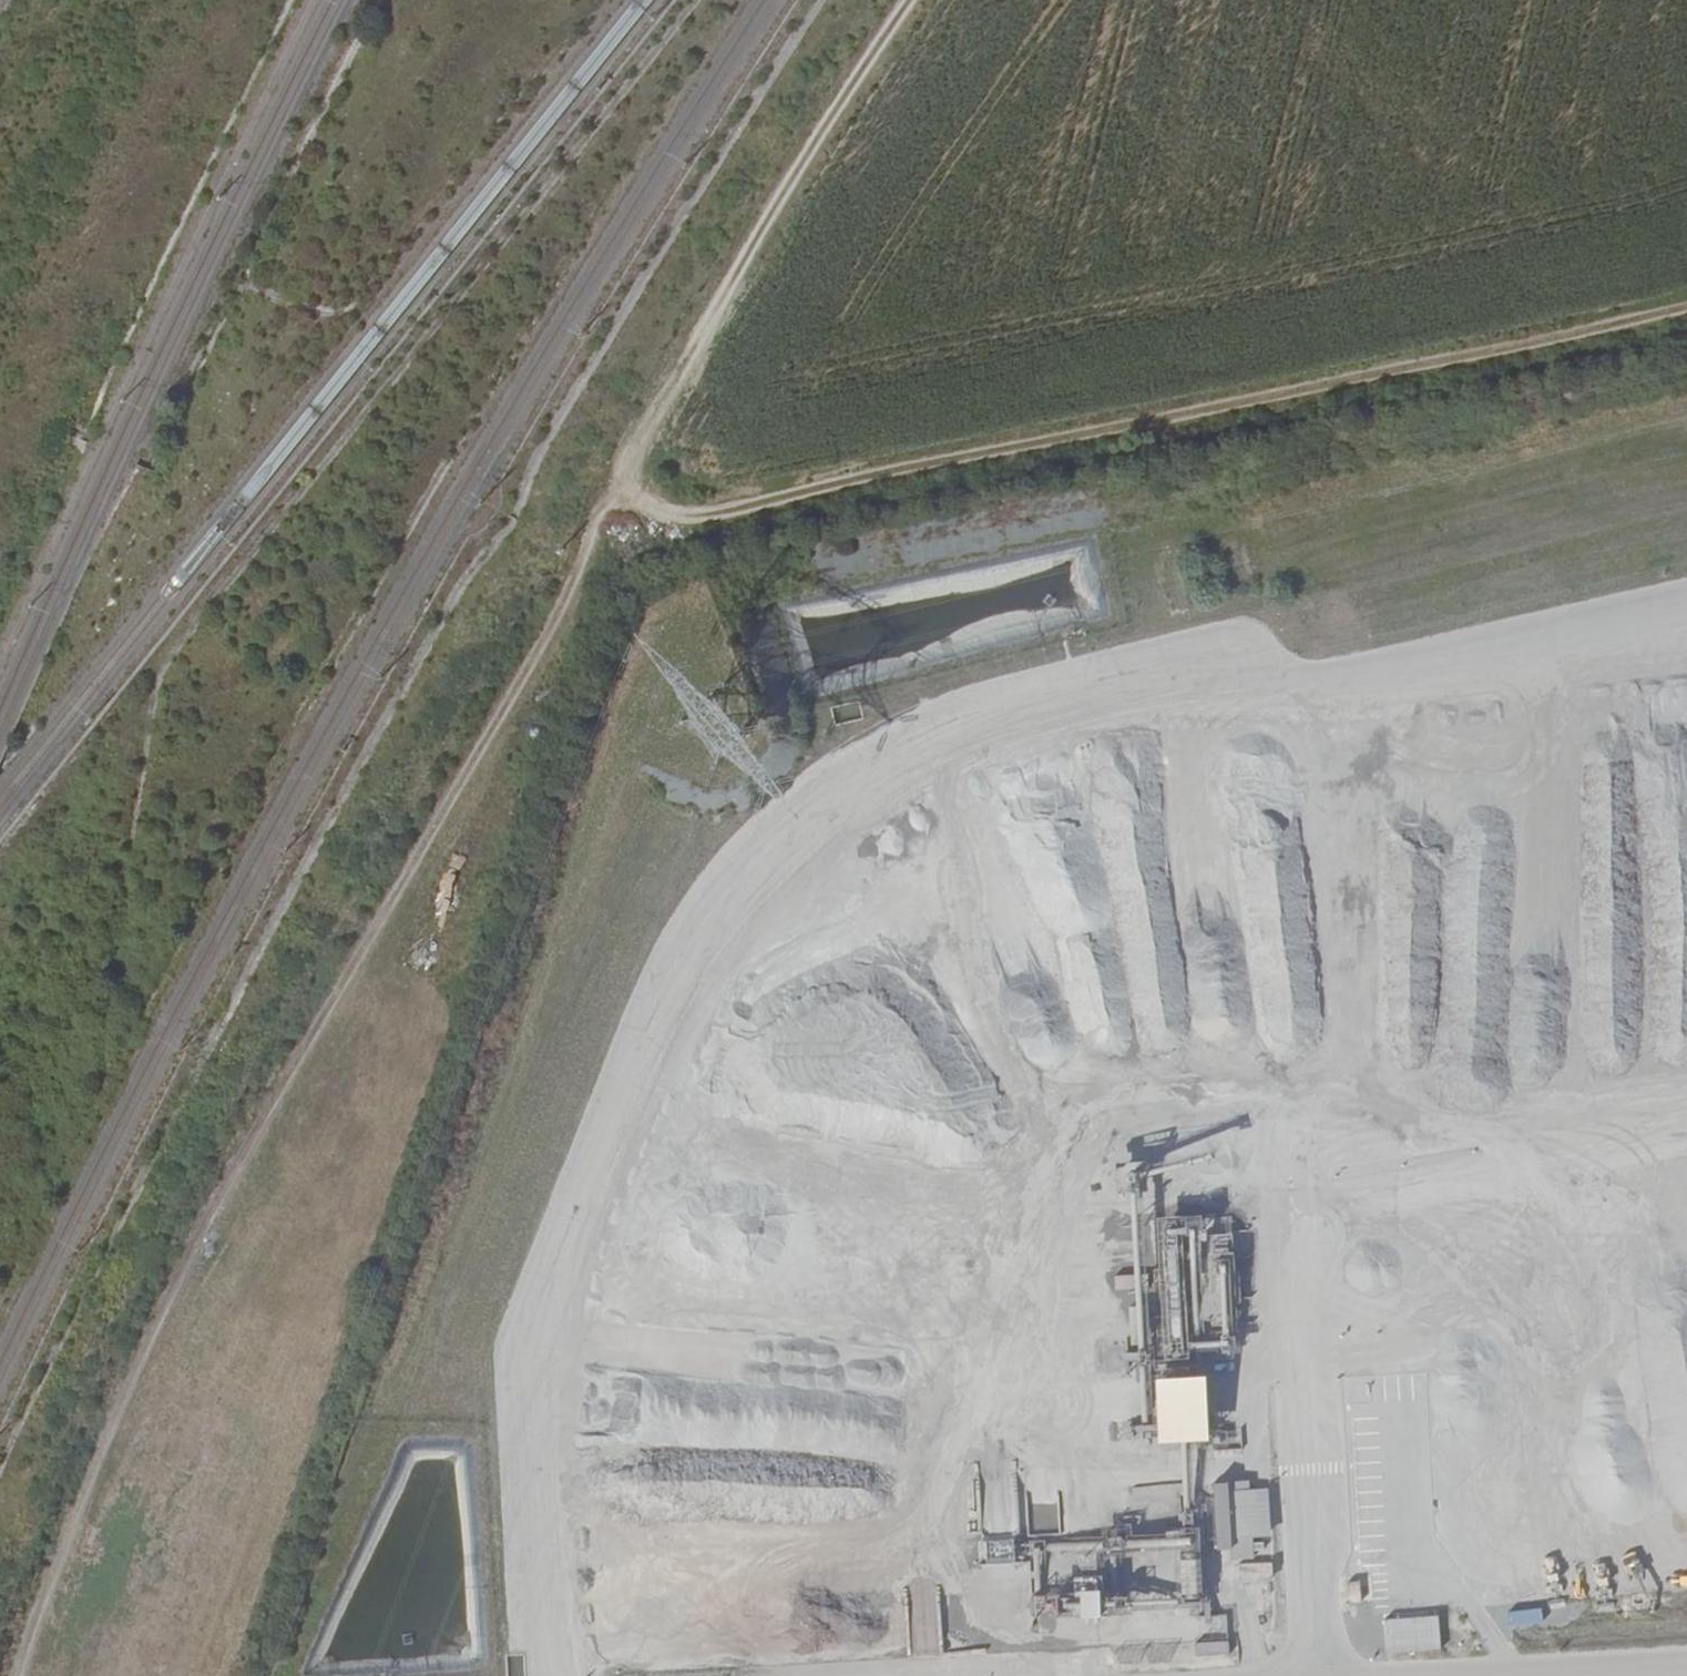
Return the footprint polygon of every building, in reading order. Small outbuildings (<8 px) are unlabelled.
[(1205,1213),(1164,1220),(1174,1281),(1189,1279),(1187,1266),(1219,1261),(1225,1297),(1228,1296),(1224,1271),(1239,1268),(1233,1231),(1209,1235),(1205,1213)] [(1213,1372),(1161,1374),(1163,1440),(1214,1438),(1213,1372)] [(1255,1537),(1273,1537),(1271,1487),(1251,1488),(1251,1479),(1215,1481),(1218,1558),(1236,1557),(1238,1586),(1278,1584),(1276,1558),(1256,1559),(1255,1537)] [(1135,1510),(1157,1506),(1159,1521),(1173,1519),(1171,1502),(1184,1500),(1181,1481),(1132,1488),(1135,1510)] [(1195,1538),(1127,1535),(1125,1575),(1180,1576),(1181,1550),(1195,1551),(1195,1538)] [(1129,1602),(1178,1597),(1177,1582),(1128,1586),(1129,1602)] [(1064,1591),(1065,1614),(1105,1613),(1104,1590),(1064,1591)] [(1440,1615),(1386,1617),(1387,1651),(1442,1649),(1440,1615)]
